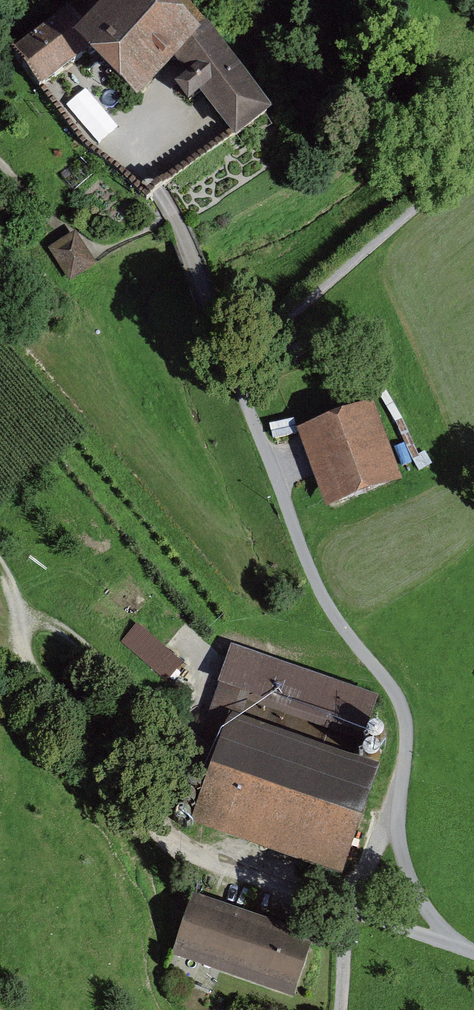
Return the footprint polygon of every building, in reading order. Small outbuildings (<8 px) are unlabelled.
[(270,116),(207,31),(193,42),(151,0),(121,0),(83,40),(73,50),(82,60),(137,118),(179,72),(189,82),(174,93),(190,107),(202,99),(232,137),(236,141),(270,116)] [(73,50),(83,40),(65,16),(14,55),(42,91),(82,60),(73,50)] [(70,284),(97,266),(75,233),(48,251),(70,284)] [(373,405),(297,434),(327,513),(403,485),(373,405)] [(166,683),(182,665),(137,624),(121,642),(166,683)] [(353,763),(376,701),(231,649),(206,716),(228,724),(190,829),(341,883),(380,773),(353,763)] [(171,960),(294,1001),(315,939),(192,898),(171,960)]
